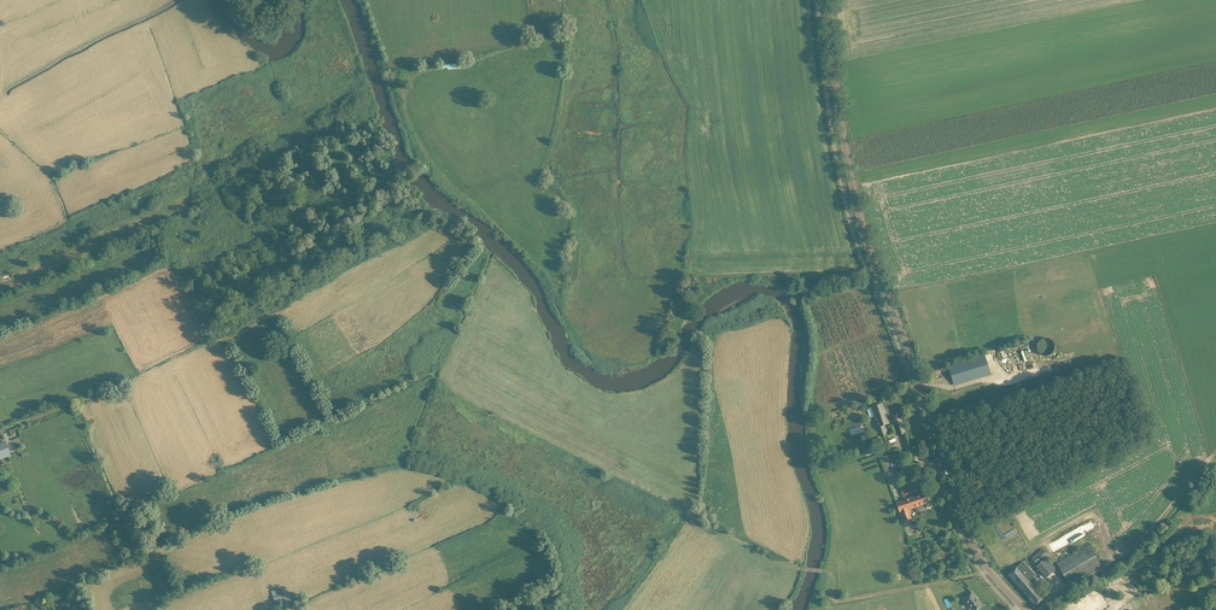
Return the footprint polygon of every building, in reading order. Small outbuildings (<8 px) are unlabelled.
[(1056,349),(1056,347),(1056,345),(1056,343),(1055,341),(1053,339),(1052,338),(1050,337),(1048,337),(1046,337),(1044,337),(1042,338),(1040,339),(1039,340),(1038,342),(1037,343),(1036,345),(1036,347),(1037,349),(1037,351),(1038,353),(1039,354),(1041,355),(1043,356),(1045,357),(1047,357),(1049,356),(1050,356),(1052,355),(1053,354),(1054,353),(1055,351),(1056,349)] [(954,364),(949,366),(951,374),(954,385),(960,383),(990,373),(985,355),(954,364)] [(1057,368),(1067,368),(1066,360),(1057,360),(1057,368)] [(1047,366),(1043,367),(1045,373),(1057,370),(1055,366),(1052,367),(1052,365),(1047,366)] [(877,405),(872,407),(877,422),(875,422),(880,438),(882,437),(888,435),(885,425),(891,423),(887,412),(886,413),(883,403),(877,405)] [(901,418),(894,420),(899,435),(906,433),(901,418)] [(11,455),(6,441),(0,443),(0,459),(11,455)] [(827,450),(820,452),(822,461),(830,459),(827,450)] [(919,495),(896,502),(903,521),(911,518),(909,509),(922,505),(928,503),(924,493),(919,495)] [(1086,523),(1089,530),(1095,527),(1091,520),(1086,523)] [(1067,557),(1057,563),(1068,584),(1102,565),(1090,544),(1074,553),(1067,557)] [(1042,549),(1032,558),(1037,565),(1036,566),(1046,578),(1056,570),(1046,558),(1048,556),(1042,549)] [(1013,571),(1008,575),(1035,606),(1040,602),(1044,598),(1029,581),(1036,575),(1023,562),(1013,571)] [(278,588),(271,591),(276,607),(284,604),(278,588)] [(962,599),(964,602),(965,601),(973,609),(977,609),(982,605),(977,598),(972,591),(962,599)] [(1145,603),(1138,593),(1129,600),(1136,609),(1145,603)]
